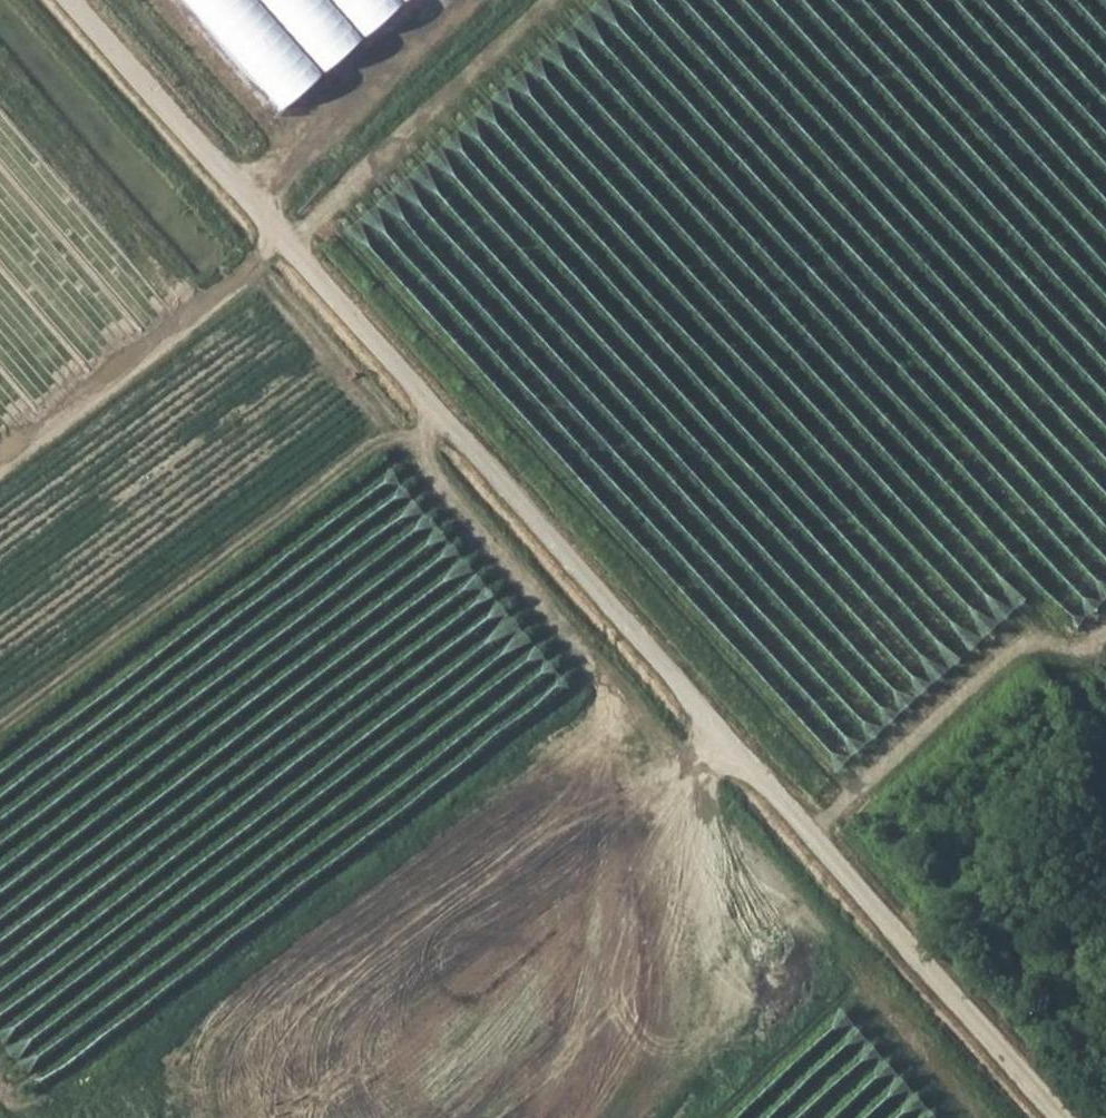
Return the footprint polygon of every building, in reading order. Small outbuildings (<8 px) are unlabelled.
[(279,106),(399,0),(186,0),(279,106)]
